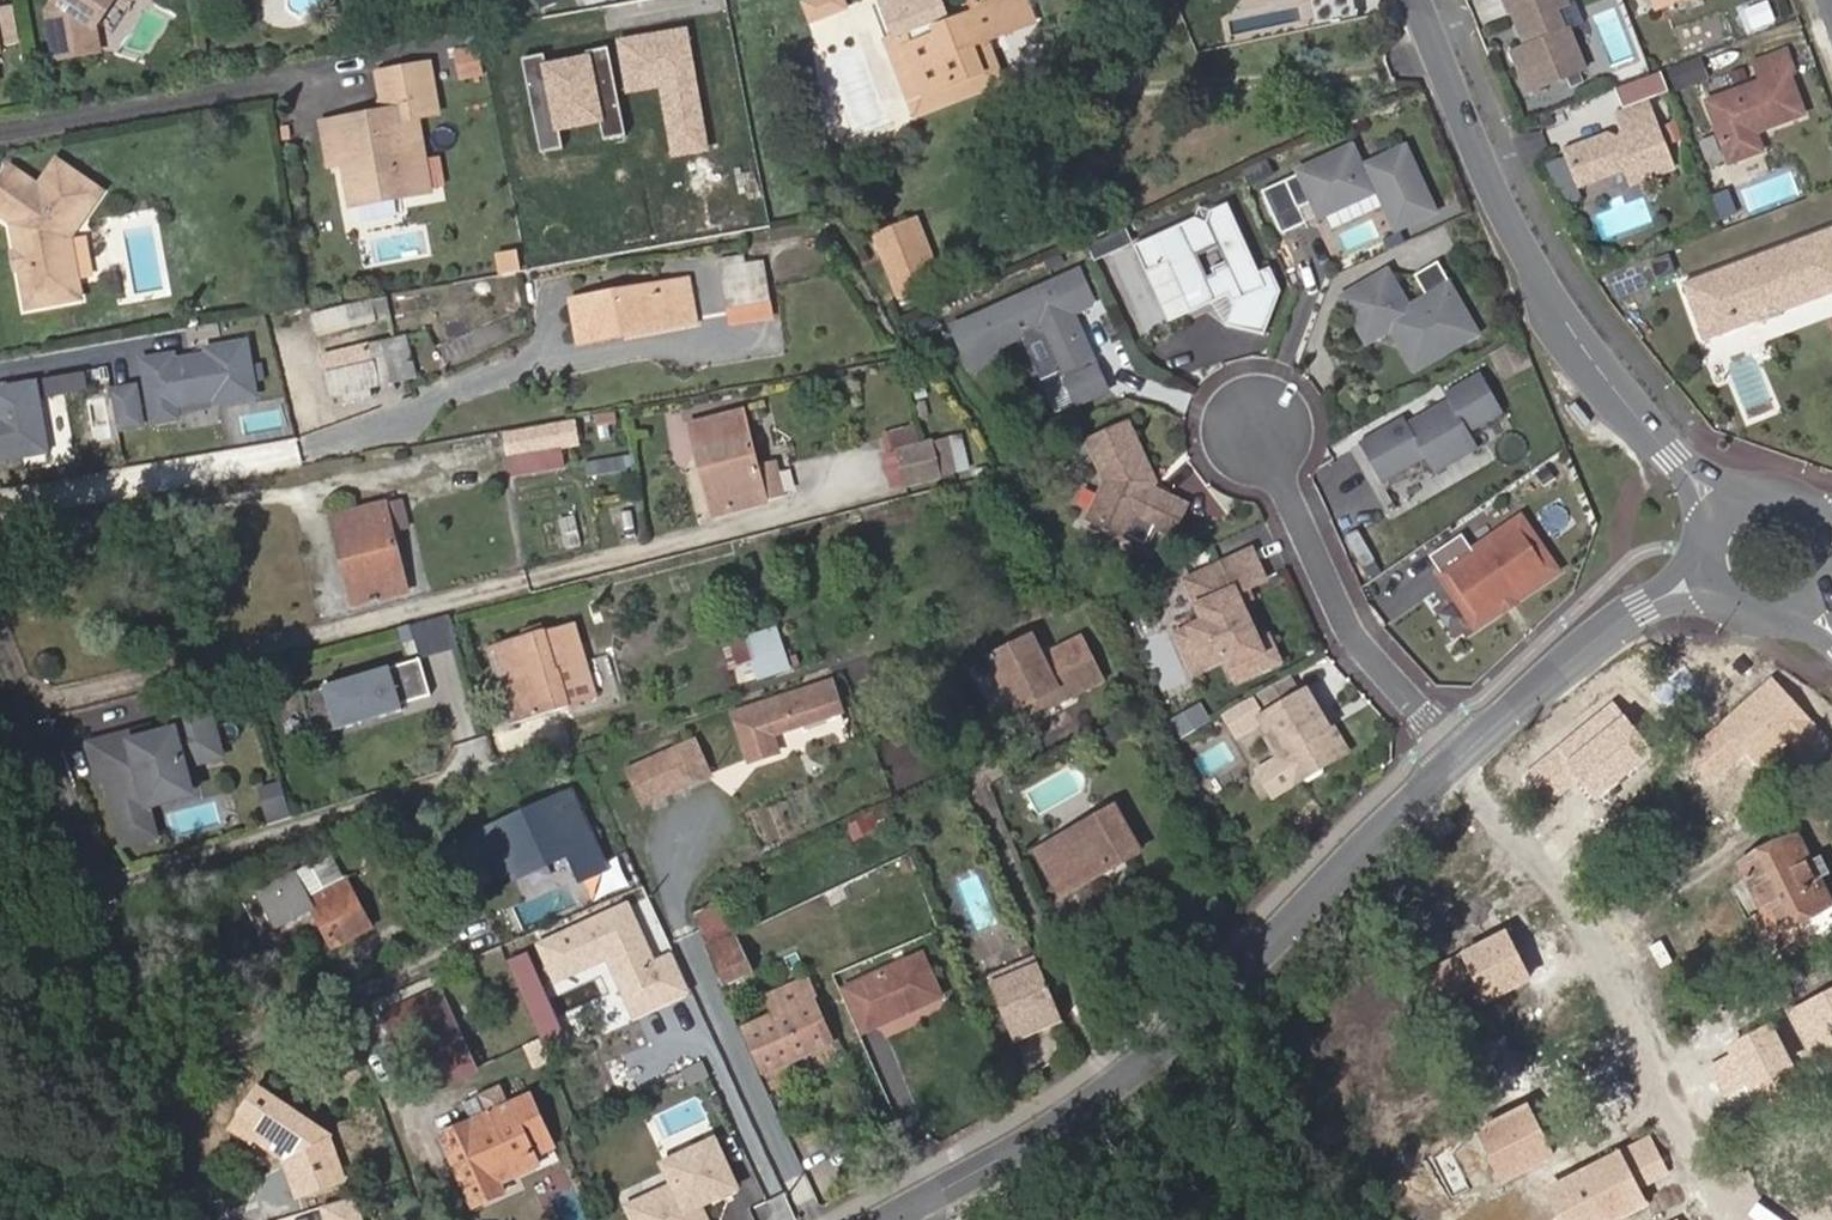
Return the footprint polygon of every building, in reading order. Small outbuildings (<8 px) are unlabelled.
[(47,14),(57,60),(101,52),(97,30),(118,0),(57,0),(47,14)] [(845,0),(815,0),(805,3),(813,23),(849,10),(845,0)] [(990,1),(975,7),(978,13),(950,24),(940,0),(883,0),(897,37),(912,31),(916,39),(907,43),(927,96),(985,75),(975,47),(990,41),(1003,36),(990,1)] [(1005,0),(991,0),(990,1),(1003,36),(1012,32),(1005,0)] [(1012,32),(1035,23),(1026,0),(1005,0),(1012,32)] [(1582,73),(1586,71),(1570,31),(1566,32),(1557,10),(1569,6),(1566,0),(1505,0),(1511,14),(1513,13),(1523,37),(1531,33),(1536,44),(1527,48),(1513,53),(1530,94),(1582,73)] [(1686,0),(1655,0),(1659,11),(1686,0)] [(2,48),(21,44),(13,7),(0,9),(0,57),(4,56),(2,48)] [(687,27),(616,38),(625,94),(658,89),(669,157),(708,151),(687,27)] [(912,31),(897,37),(889,41),(917,117),(1006,84),(990,41),(975,47),(985,75),(927,96),(907,43),(916,39),(912,31)] [(1536,44),(1531,33),(1523,37),(1527,48),(1536,44)] [(340,50),(355,48),(353,38),(338,40),(340,50)] [(606,42),(518,59),(537,153),(563,148),(559,128),(602,120),(606,140),(624,137),(606,42)] [(1756,134),(1803,114),(1788,75),(1794,73),(1786,52),(1754,64),(1762,83),(1706,104),(1731,165),(1764,153),(1756,134)] [(430,63),(412,66),(422,117),(439,113),(430,63)] [(359,132),(326,139),(331,167),(345,164),(353,206),(432,191),(420,117),(422,117),(412,66),(380,72),(385,111),(356,116),(359,132)] [(1678,75),(1667,79),(1669,85),(1680,81),(1678,75)] [(1662,136),(1651,104),(1619,117),(1626,134),(1622,142),(1610,136),(1568,152),(1580,184),(1597,177),(1605,163),(1627,172),(1634,188),(1674,171),(1667,150),(1662,136)] [(356,116),(324,123),(326,139),(359,132),(356,116)] [(1675,130),(1662,136),(1667,150),(1681,144),(1675,130)] [(1435,212),(1405,148),(1362,168),(1352,146),(1299,171),(1300,174),(1262,191),(1281,234),(1306,223),(1299,208),(1313,202),(1320,217),(1378,190),(1396,229),(1435,212)] [(101,191),(57,159),(41,181),(31,195),(3,177),(0,181),(0,206),(15,216),(20,251),(28,249),(31,264),(23,265),(29,305),(61,299),(59,285),(80,281),(73,232),(101,191)] [(31,195),(41,181),(14,162),(3,177),(31,195)] [(1732,217),(1724,195),(1713,199),(1721,221),(1732,217)] [(1259,273),(1227,203),(1133,246),(1146,273),(1167,263),(1189,313),(1211,303),(1228,295),(1233,307),(1226,325),(1226,326),(1264,335),(1280,291),(1270,268),(1259,273)] [(1704,232),(1713,229),(1710,220),(1700,223),(1704,232)] [(1132,241),(1124,224),(1120,226),(1127,243),(1132,241)] [(1127,243),(1120,226),(1086,241),(1090,250),(1095,248),(1099,256),(1127,243)] [(941,287),(917,227),(873,244),(898,305),(941,287)] [(1797,241),(1802,253),(1831,241),(1831,228),(1797,241)] [(1797,241),(1678,286),(1701,345),(1756,323),(1760,325),(1781,319),(1783,313),(1831,295),(1831,241),(1802,253),(1797,241)] [(1099,256),(1095,248),(1090,250),(1094,258),(1099,256)] [(16,267),(23,265),(31,264),(28,249),(20,251),(14,252),(16,267)] [(771,303),(765,263),(725,270),(731,310),(771,303)] [(1189,313),(1167,263),(1146,273),(1168,322),(1189,313)] [(1475,335),(1451,293),(1453,292),(1436,263),(1412,277),(1426,299),(1411,308),(1405,307),(1385,273),(1340,300),(1366,344),(1390,330),(1398,325),(1410,328),(1425,355),(1429,362),(1475,335)] [(1091,358),(1070,311),(1092,301),(1078,271),(953,329),(972,369),(981,364),(987,360),(993,351),(996,344),(1021,333),(1015,321),(1023,317),(1029,330),(1040,325),(1061,371),(1091,358)] [(83,295),(80,281),(59,285),(61,299),(83,295)] [(675,282),(657,286),(664,321),(615,330),(617,339),(683,328),(675,282)] [(664,321),(657,286),(573,302),(582,346),(617,339),(615,330),(664,321)] [(1226,325),(1233,307),(1228,295),(1211,303),(1226,325)] [(393,320),(387,298),(314,317),(320,338),(393,320)] [(774,322),(771,303),(731,310),(734,329),(774,322)] [(1429,362),(1425,355),(1410,328),(1398,325),(1390,330),(1414,371),(1429,362)] [(416,377),(406,338),(327,357),(336,396),(416,377)] [(249,342),(140,361),(144,384),(111,390),(119,433),(182,422),(180,412),(259,398),(249,342)] [(1106,391),(1096,367),(1066,381),(1076,405),(1106,391)] [(93,371),(52,374),(53,390),(95,387),(93,371)] [(1435,475),(1479,450),(1469,434),(1504,414),(1480,374),(1444,395),(1448,401),(1423,416),(1425,420),(1416,426),(1413,421),(1407,425),(1403,419),(1359,445),(1382,485),(1425,460),(1435,475)] [(51,456),(38,380),(0,387),(0,464),(51,456)] [(757,467),(744,412),(690,426),(713,518),(766,504),(766,503),(757,467)] [(1416,426),(1425,420),(1423,416),(1413,421),(1416,426)] [(1154,482),(1128,423),(1089,441),(1107,482),(1090,518),(1129,537),(1137,518),(1151,489),(1154,482)] [(506,437),(513,477),(564,468),(560,449),(579,446),(575,424),(506,437)] [(885,437),(890,454),(899,452),(898,449),(922,443),(918,429),(885,437)] [(932,444),(940,478),(957,474),(949,440),(932,444)] [(941,481),(940,478),(932,444),(931,441),(922,443),(898,449),(899,452),(907,486),(907,489),(941,481)] [(898,489),(907,486),(899,452),(890,454),(898,489)] [(625,463),(585,469),(587,484),(627,478),(625,463)] [(773,463),(757,467),(766,503),(782,499),(773,463)] [(1154,526),(1168,497),(1151,489),(1137,518),(1154,526)] [(1173,535),(1186,506),(1168,497),(1154,526),(1173,535)] [(385,506),(392,534),(410,529),(403,502),(385,506)] [(407,593),(392,534),(385,506),(333,518),(354,605),(407,593)] [(1461,535),(1429,557),(1479,630),(1558,576),(1519,520),(1473,552),(1461,535)] [(1239,601),(1235,592),(1246,587),(1263,579),(1251,552),(1188,581),(1207,622),(1180,635),(1196,671),(1228,656),(1239,678),(1278,660),(1268,639),(1259,643),(1239,601)] [(1250,596),(1246,587),(1235,592),(1239,601),(1250,596)] [(458,616),(420,618),(421,650),(459,649),(458,616)] [(558,667),(584,660),(575,628),(491,652),(512,722),(570,706),(558,667)] [(788,672),(776,630),(746,640),(754,661),(760,681),(788,672)] [(754,661),(746,640),(725,646),(731,668),(754,661)] [(1019,725),(1049,715),(1047,711),(1046,699),(1055,694),(1063,707),(1102,687),(1080,643),(1042,663),(1032,643),(990,663),(1019,725)] [(317,739),(404,711),(402,706),(433,696),(425,670),(423,665),(422,660),(389,670),(373,675),(362,678),(352,682),(347,683),(336,687),(334,683),(325,686),(326,690),(305,696),(304,697),(316,737),(317,739)] [(595,698),(584,660),(558,667),(570,706),(595,698)] [(1290,676),(1220,715),(1234,740),(1261,725),(1279,758),(1258,770),(1275,801),(1350,759),(1309,686),(1299,692),(1290,676)] [(1773,677),(1685,755),(1714,787),(1744,760),(1761,778),(1818,727),(1773,677)] [(837,690),(735,722),(749,766),(782,755),(776,738),(845,715),(837,690)] [(1047,711),(1049,715),(1063,707),(1055,694),(1046,699),(1047,711)] [(1616,699),(1522,770),(1548,804),(1581,779),(1596,799),(1657,753),(1616,699)] [(184,767),(182,761),(219,752),(206,704),(168,714),(173,732),(148,738),(130,743),(128,735),(91,745),(90,745),(100,782),(106,781),(116,820),(148,812),(147,809),(145,801),(189,789),(184,767)] [(1208,723),(1199,707),(1176,720),(1185,736),(1208,723)] [(148,738),(146,731),(128,735),(130,743),(148,738)] [(677,755),(692,789),(708,782),(694,748),(677,755)] [(184,767),(220,758),(219,752),(182,761),(184,767)] [(677,755),(628,775),(642,811),(692,789),(677,755)] [(287,811),(279,786),(261,791),(269,816),(287,811)] [(147,809),(192,797),(189,789),(145,801),(147,809)] [(605,864),(574,790),(476,832),(492,869),(515,859),(519,868),(567,848),(579,875),(605,864)] [(173,829),(218,818),(213,798),(168,809),(173,829)] [(1140,854),(1115,808),(1036,853),(1063,898),(1140,854)] [(289,818),(287,811),(269,816),(272,824),(289,818)] [(154,838),(148,812),(116,820),(123,846),(154,838)] [(1796,841),(1743,868),(1775,932),(1829,906),(1817,882),(1829,876),(1820,859),(1809,865),(1796,841)] [(330,862),(297,880),(307,899),(341,881),(330,862)] [(296,877),(280,886),(296,917),(313,908),(316,914),(334,947),(370,927),(345,879),(341,881),(307,899),(297,880),(296,877)] [(296,917),(280,886),(257,899),(277,935),(316,914),(313,908),(296,917)] [(637,1015),(697,992),(681,950),(662,957),(640,900),(543,937),(559,979),(616,958),(637,1015)] [(734,937),(708,949),(724,983),(750,971),(734,937)] [(942,999),(924,956),(862,981),(881,1026),(942,999)] [(1058,1012),(1040,964),(991,982),(1010,1031),(1058,1012)] [(750,971),(724,983),(729,993),(754,982),(750,971)] [(792,1009),(802,1004),(794,985),(771,996),(779,1014),(792,1009)] [(802,1004),(792,1009),(812,1053),(832,1044),(813,999),(802,1004)] [(477,1075),(444,1003),(390,1026),(422,1099),(477,1075)] [(812,1053),(792,1009),(779,1014),(745,1030),(765,1075),(812,1053)] [(1692,1037),(1699,1034),(1694,1024),(1687,1027),(1692,1037)] [(441,1138),(475,1210),(504,1197),(500,1187),(539,1169),(535,1161),(554,1151),(530,1098),(509,1107),(500,1089),(480,1098),(489,1116),(441,1138)] [(671,1156),(681,1180),(632,1199),(640,1219),(722,1219),(716,1204),(758,1187),(736,1130),(671,1156)] [(271,1217),(272,1219),(363,1219),(357,1195),(271,1217)]
